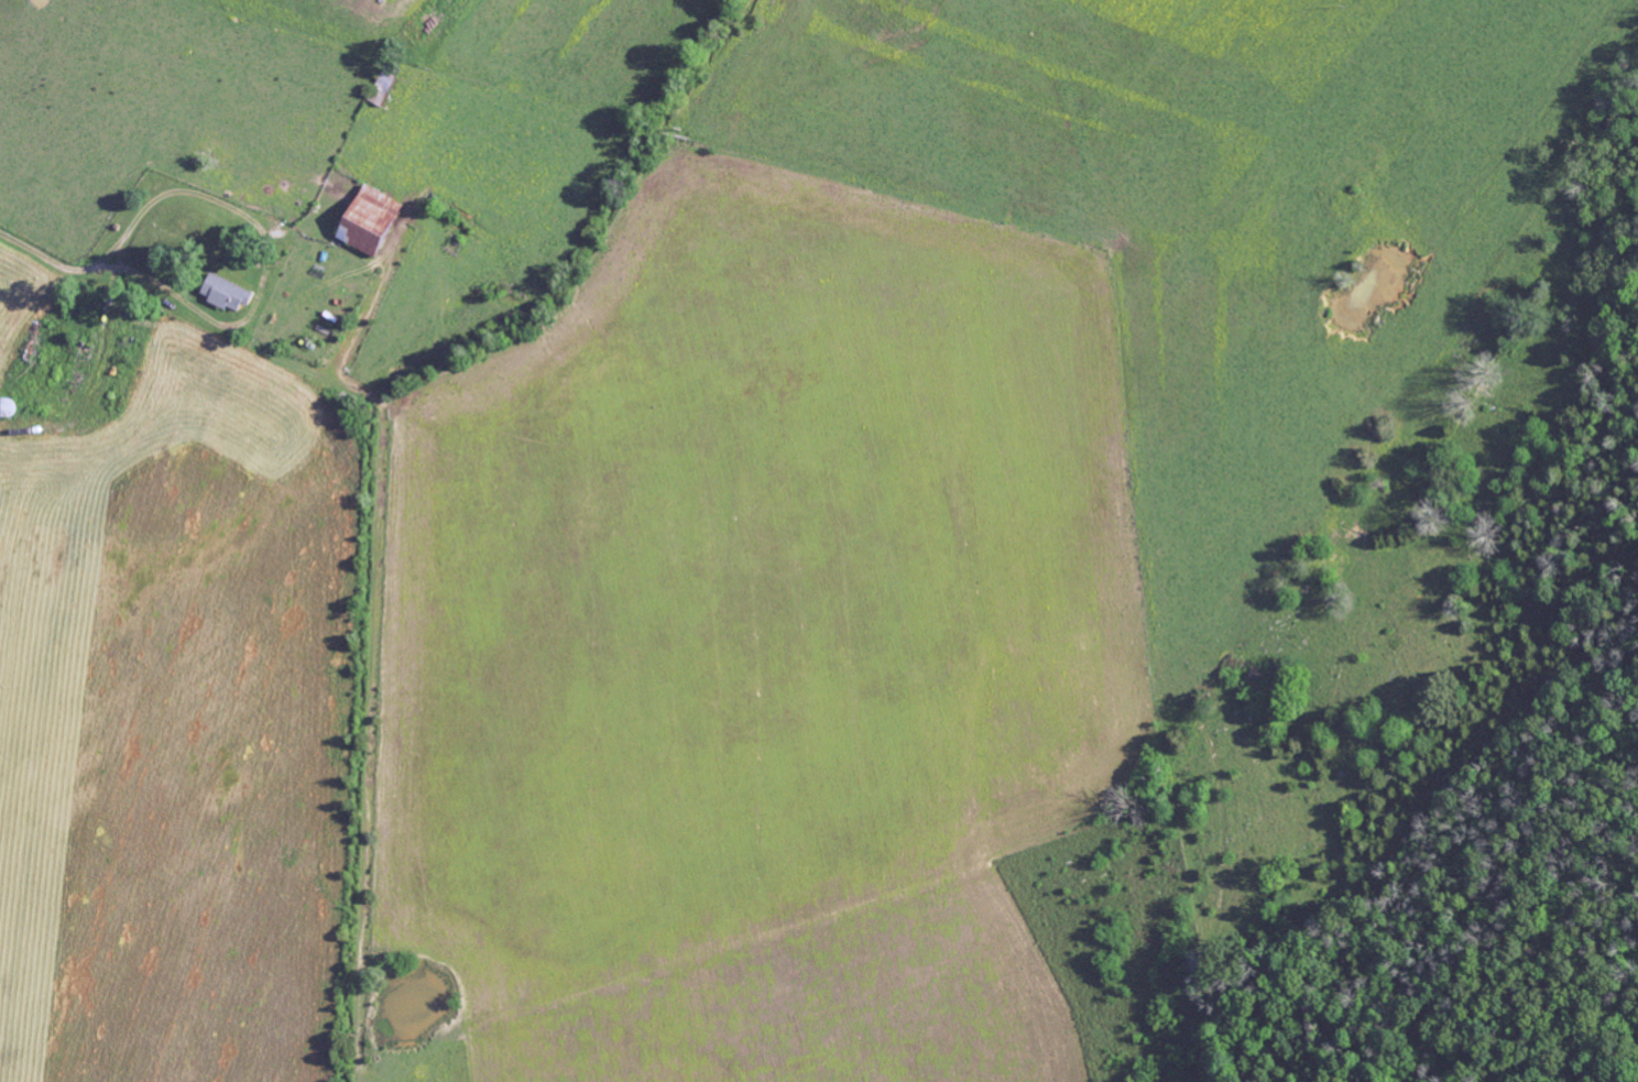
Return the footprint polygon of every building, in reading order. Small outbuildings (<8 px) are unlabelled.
[(406,205),(366,186),(340,241),(379,260),(406,205)] [(245,305),(251,308),(257,295),(214,274),(203,297),(240,315),(245,305)]
